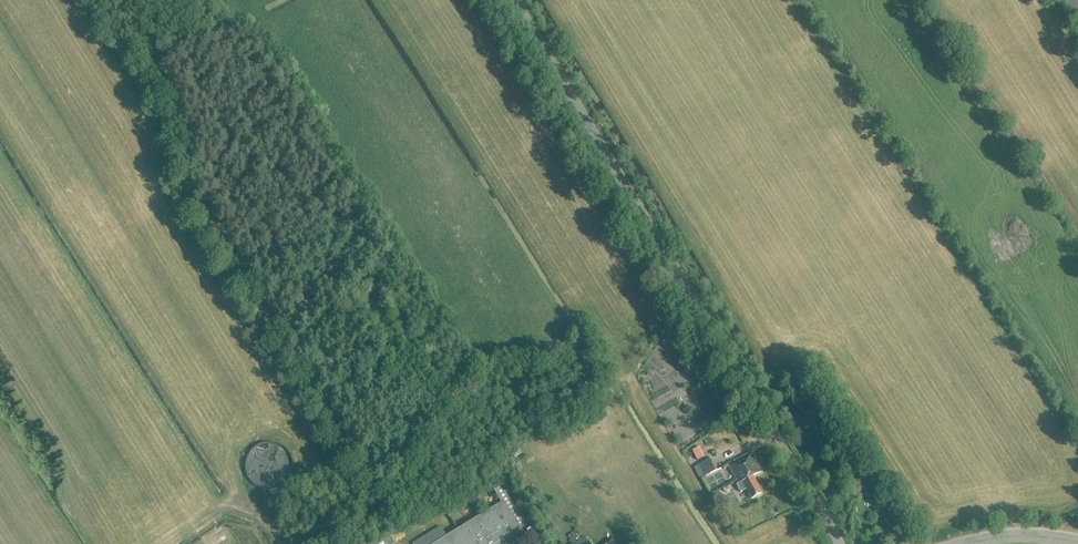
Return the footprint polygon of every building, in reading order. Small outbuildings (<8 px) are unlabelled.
[(743,457),(728,464),(741,489),(745,487),(751,499),(762,494),(753,476),(761,472),(751,453),(743,457)] [(699,464),(705,476),(718,470),(712,458),(699,464)] [(877,486),(871,475),(860,481),(866,493),(877,486)] [(520,531),(518,529),(528,523),(512,496),(504,484),(494,490),(502,502),(447,536),(441,526),(413,543),(414,543),(499,543),(520,531)] [(168,516),(155,524),(159,531),(172,523),(168,516)] [(371,543),(391,543),(387,538),(385,535),(371,543)] [(585,536),(571,543),(590,543),(585,536)]
